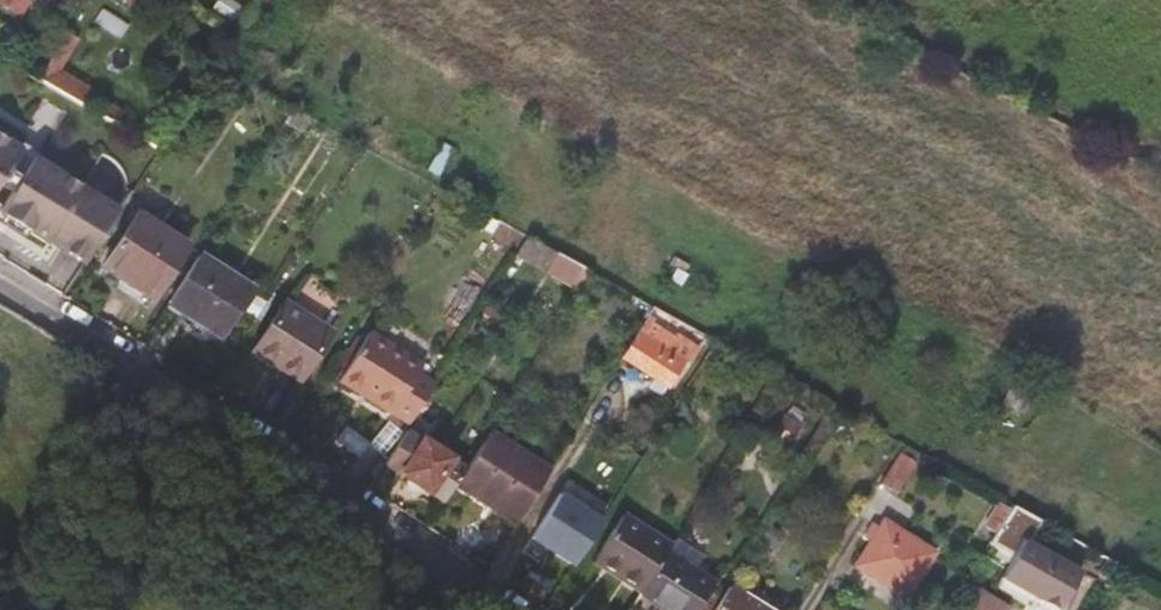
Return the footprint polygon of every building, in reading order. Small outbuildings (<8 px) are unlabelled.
[(19,23),(34,0),(0,0),(0,11),(19,23)] [(61,40),(36,84),(85,110),(95,94),(58,75),(74,47),(61,40)] [(109,104),(101,118),(116,127),(125,113),(109,104)] [(158,131),(150,144),(163,152),(172,139),(158,131)] [(18,153),(0,142),(0,182),(18,153)] [(0,212),(0,217),(47,245),(48,244),(88,266),(102,245),(122,215),(80,190),(30,160),(0,212)] [(135,218),(100,269),(150,302),(184,251),(135,218)] [(550,272),(561,255),(530,237),(519,254),(550,272)] [(254,288),(201,254),(172,300),(224,334),(254,288)] [(288,306),(257,351),(305,382),(334,335),(288,306)] [(694,338),(700,330),(689,323),(678,317),(673,326),(694,338)] [(690,354),(645,324),(628,351),(673,379),(690,354)] [(368,397),(409,424),(411,422),(416,414),(440,377),(370,333),(344,373),(373,391),(368,397)] [(340,378),(368,397),(373,391),(344,373),(340,378)] [(422,418),(416,414),(411,422),(418,426),(422,418)] [(384,464),(444,503),(457,482),(464,470),(405,431),(384,464)] [(548,472),(487,435),(464,470),(457,482),(490,503),(493,499),(520,515),(548,472)] [(913,458),(895,448),(875,479),(893,489),(913,458)] [(989,521),(999,527),(1014,505),(1003,500),(989,521)] [(1012,541),(1029,514),(1016,506),(1014,505),(999,527),(996,533),(1012,541)] [(590,563),(638,593),(664,553),(669,544),(621,516),(590,563)] [(879,526),(876,531),(869,527),(860,541),(866,546),(852,568),(901,599),(928,557),(879,526)] [(1057,609),(1062,609),(1082,577),(1027,542),(1005,578),(1057,609)] [(664,553),(638,593),(637,596),(660,609),(696,609),(712,584),(664,553)] [(1097,571),(1121,584),(1129,570),(1105,556),(1097,571)] [(728,585),(712,609),(767,609),(728,585)] [(1010,609),(979,591),(968,609),(1009,609),(1010,609)]
